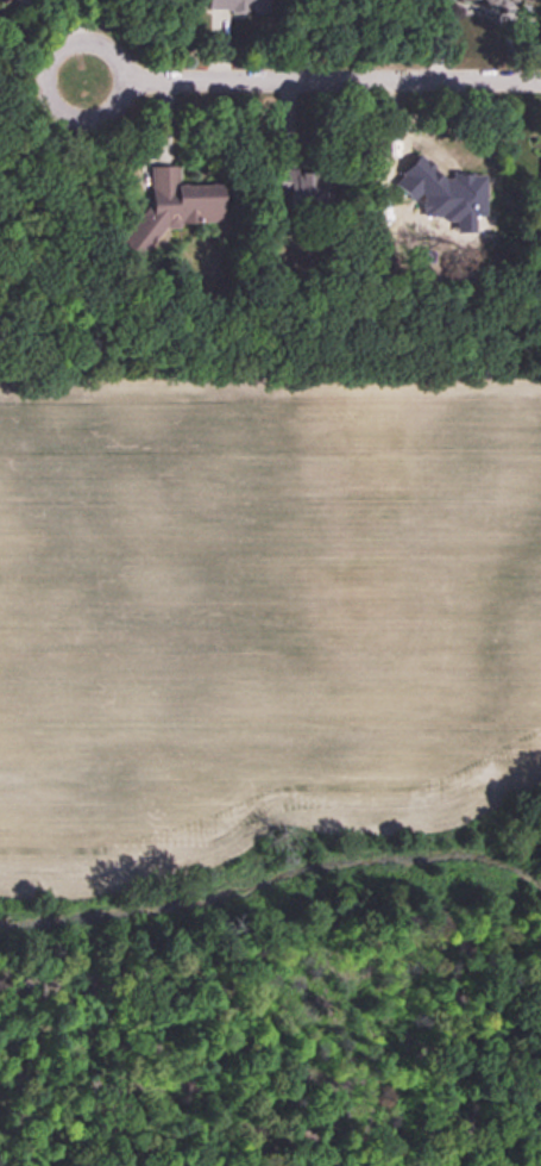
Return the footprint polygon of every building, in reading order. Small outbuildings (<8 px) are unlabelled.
[(207,9),(265,12),(266,0),(207,0),(207,9)] [(175,165),(145,165),(143,245),(156,245),(156,224),(214,225),(215,183),(175,183),(175,165)]
